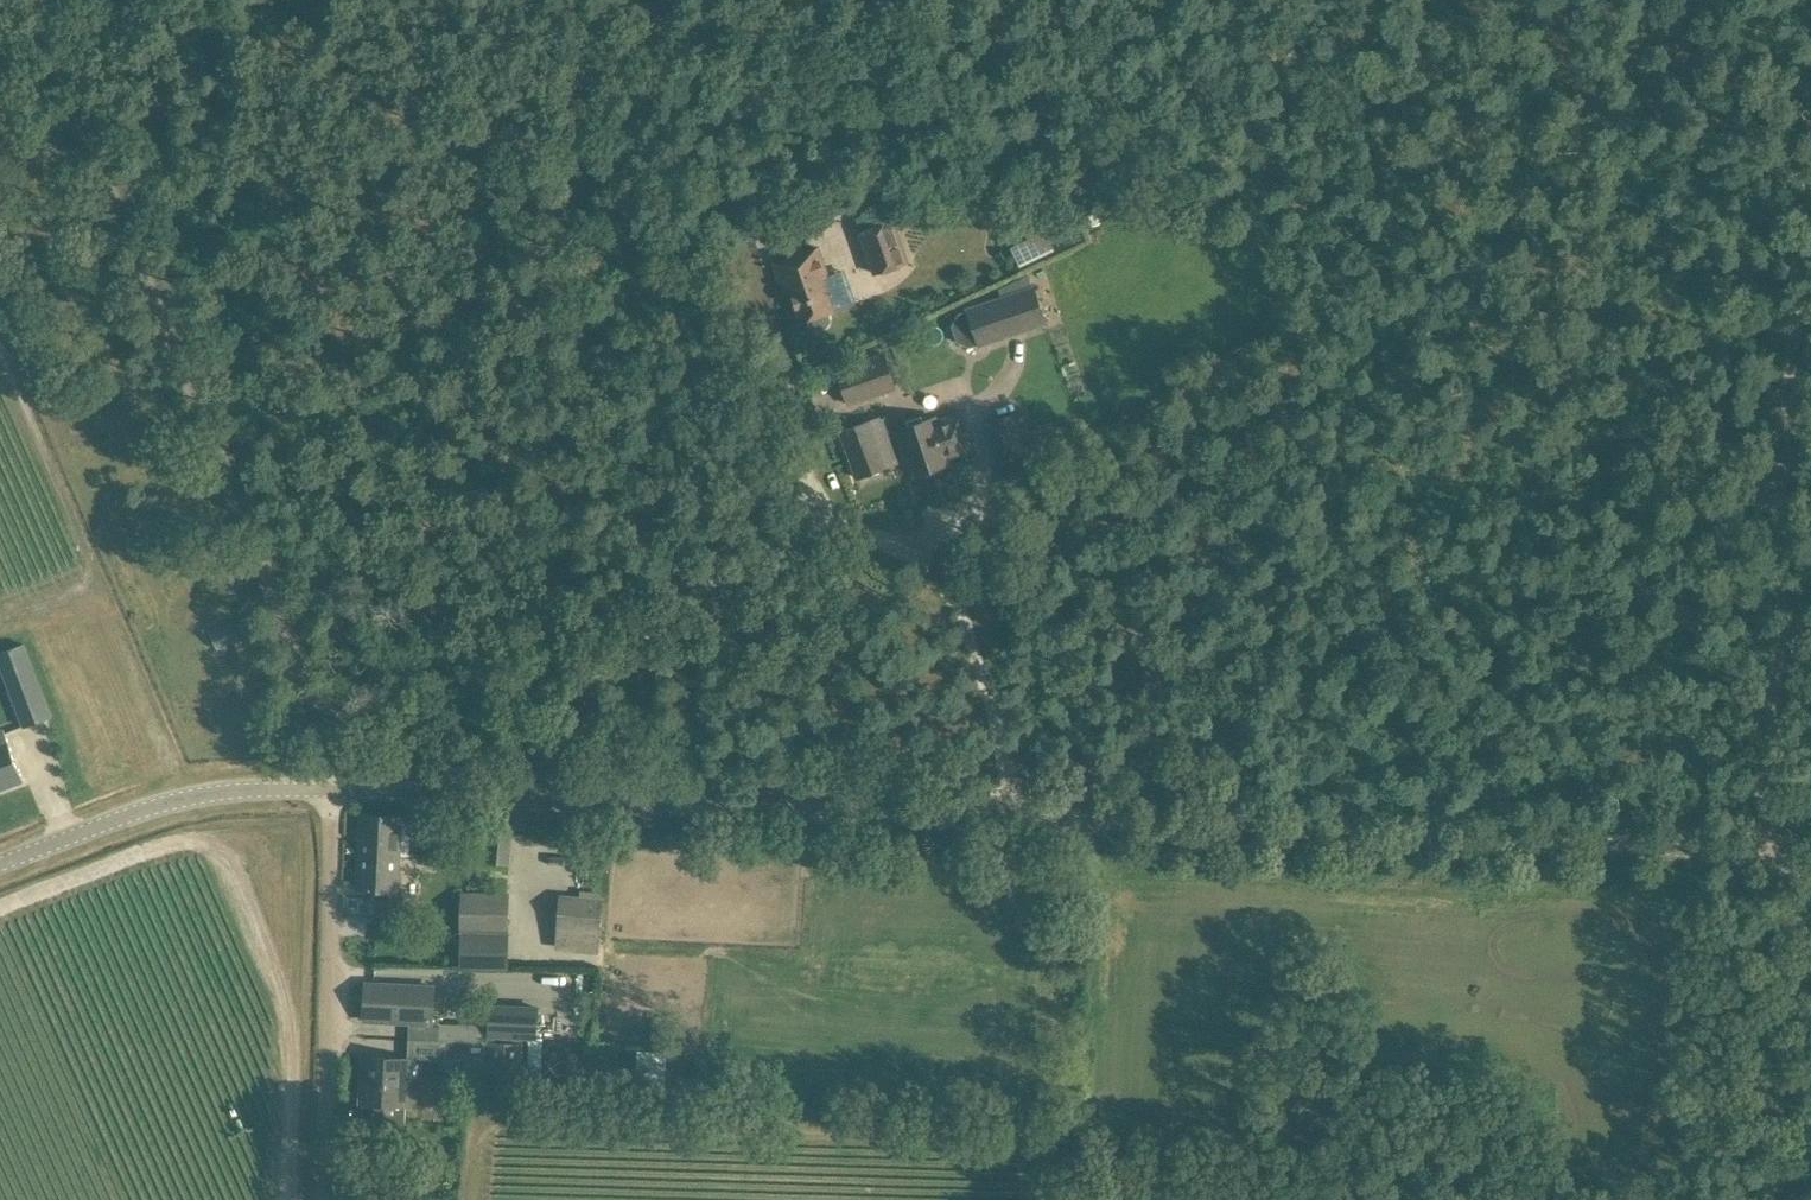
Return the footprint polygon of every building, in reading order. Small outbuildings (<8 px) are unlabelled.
[(861,232),(876,273),(907,262),(893,221),(861,232)] [(1028,238),(1011,246),(1018,261),(1019,264),(1055,247),(1054,245),(1043,222),(1025,230),(1028,238)] [(829,317),(828,312),(834,310),(822,278),(828,276),(818,247),(775,262),(783,285),(789,283),(802,321),(808,319),(810,324),(813,328),(818,330),(823,329),(827,326),(829,322),(829,317)] [(1047,323),(1035,287),(968,309),(968,310),(959,313),(952,325),(958,342),(971,347),(979,345),(980,345),(1047,323)] [(885,353),(860,362),(837,369),(849,404),(897,388),(885,353)] [(1010,409),(1012,415),(993,421),(994,422),(987,424),(999,461),(1006,458),(1006,459),(1029,452),(1028,449),(1036,446),(1024,411),(1017,413),(1015,407),(1010,409)] [(898,429),(899,433),(906,455),(909,455),(916,474),(922,472),(927,474),(939,470),(941,466),(947,464),(945,458),(972,449),(960,414),(936,422),(935,417),(898,429)] [(885,415),(864,423),(842,431),(859,478),(898,463),(886,433),(891,431),(885,415)] [(210,631),(217,649),(241,638),(234,620),(210,631)] [(24,727),(51,717),(24,644),(0,653),(0,662),(24,727)] [(1,787),(1,789),(24,781),(4,729),(0,731),(0,787),(1,787)] [(361,813),(359,851),(400,853),(402,815),(361,813)] [(514,824),(490,822),(486,862),(510,864),(514,824)] [(400,853),(359,851),(357,888),(377,889),(375,915),(399,916),(401,874),(399,874),(400,853)] [(464,894),(464,918),(464,929),(507,929),(507,918),(507,895),(464,894)] [(559,927),(601,931),(604,901),(562,897),(559,927)] [(410,1040),(440,1041),(440,1040),(538,1043),(539,1004),(490,1002),(489,1024),(440,1022),(440,1019),(434,1019),(436,986),(367,983),(366,1020),(410,1022),(410,1040)] [(440,1040),(440,1041),(439,1068),(487,1071),(486,1093),(521,1094),(536,1095),(538,1043),(440,1040)] [(363,1055),(361,1103),(375,1104),(374,1121),(405,1123),(406,1105),(409,1058),(363,1055)]
